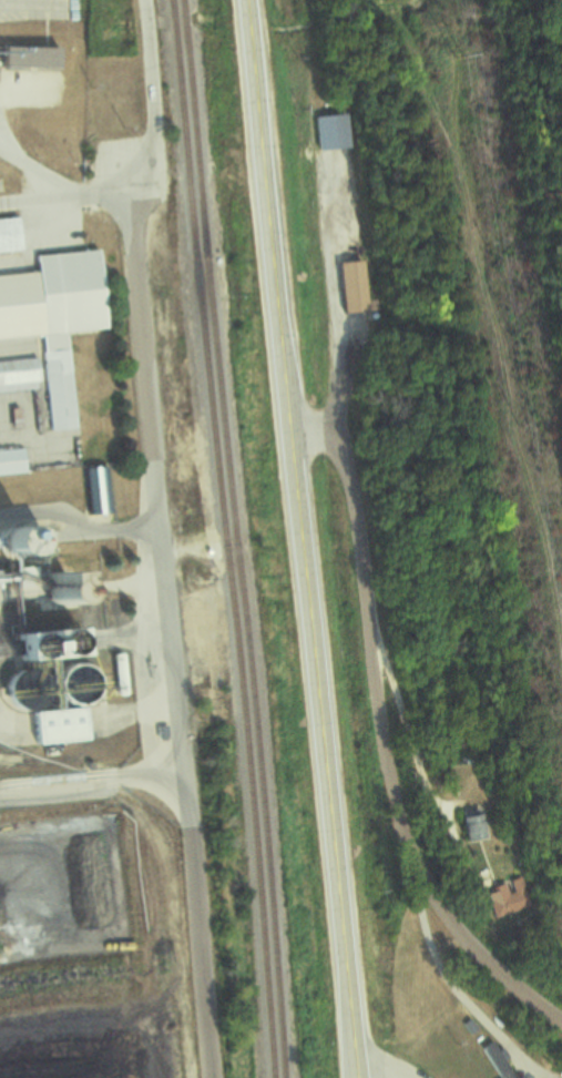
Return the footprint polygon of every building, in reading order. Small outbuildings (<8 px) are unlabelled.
[(29,32),(0,32),(0,69),(65,70),(66,46),(29,46),(29,32)] [(321,118),(322,151),(353,149),(352,116),(321,118)] [(27,252),(24,219),(0,221),(0,255),(27,252)] [(73,333),(113,330),(106,251),(42,256),(43,274),(0,277),(0,341),(47,337),(55,432),(80,430),(73,333)] [(42,390),(41,360),(0,363),(0,393),(42,390)] [(30,475),(28,449),(0,451),(0,477),(30,475)] [(92,470),(93,516),(112,516),(111,470),(92,470)]
